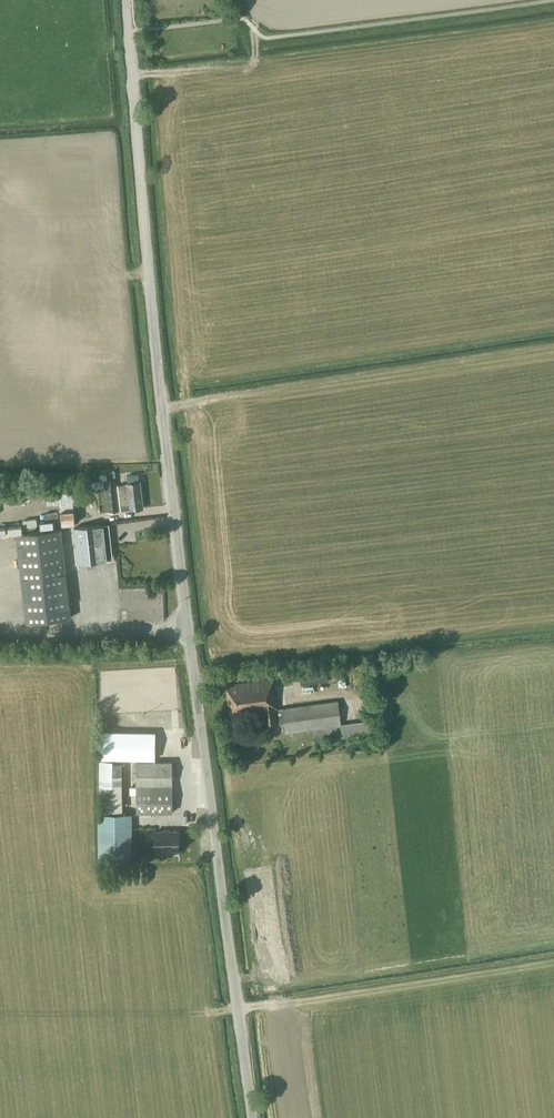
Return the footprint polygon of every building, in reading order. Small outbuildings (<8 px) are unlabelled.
[(118,485),(118,486),(117,486),(116,479),(104,481),(108,513),(120,511),(120,510),(121,510),(143,508),(140,482),(127,483),(127,484),(118,485)] [(97,566),(96,561),(105,560),(101,525),(74,528),(78,563),(87,562),(88,567),(97,566)] [(26,623),(71,618),(61,529),(16,534),(26,623)] [(276,701),(273,678),(235,683),(235,685),(226,686),(229,714),(244,712),(244,714),(263,712),(265,728),(279,727),(279,724),(284,723),(285,732),(313,729),(315,741),(372,734),(370,720),(341,724),(338,700),(282,707),(282,708),(277,708),(276,701)] [(102,715),(100,722),(109,725),(112,718),(102,715)] [(99,758),(155,759),(155,733),(99,732),(99,758)] [(172,812),(172,762),(172,761),(171,761),(171,762),(137,762),(137,813),(172,812)] [(179,829),(153,829),(153,848),(179,849),(179,829)] [(132,837),(100,838),(101,859),(132,859),(132,837)]
